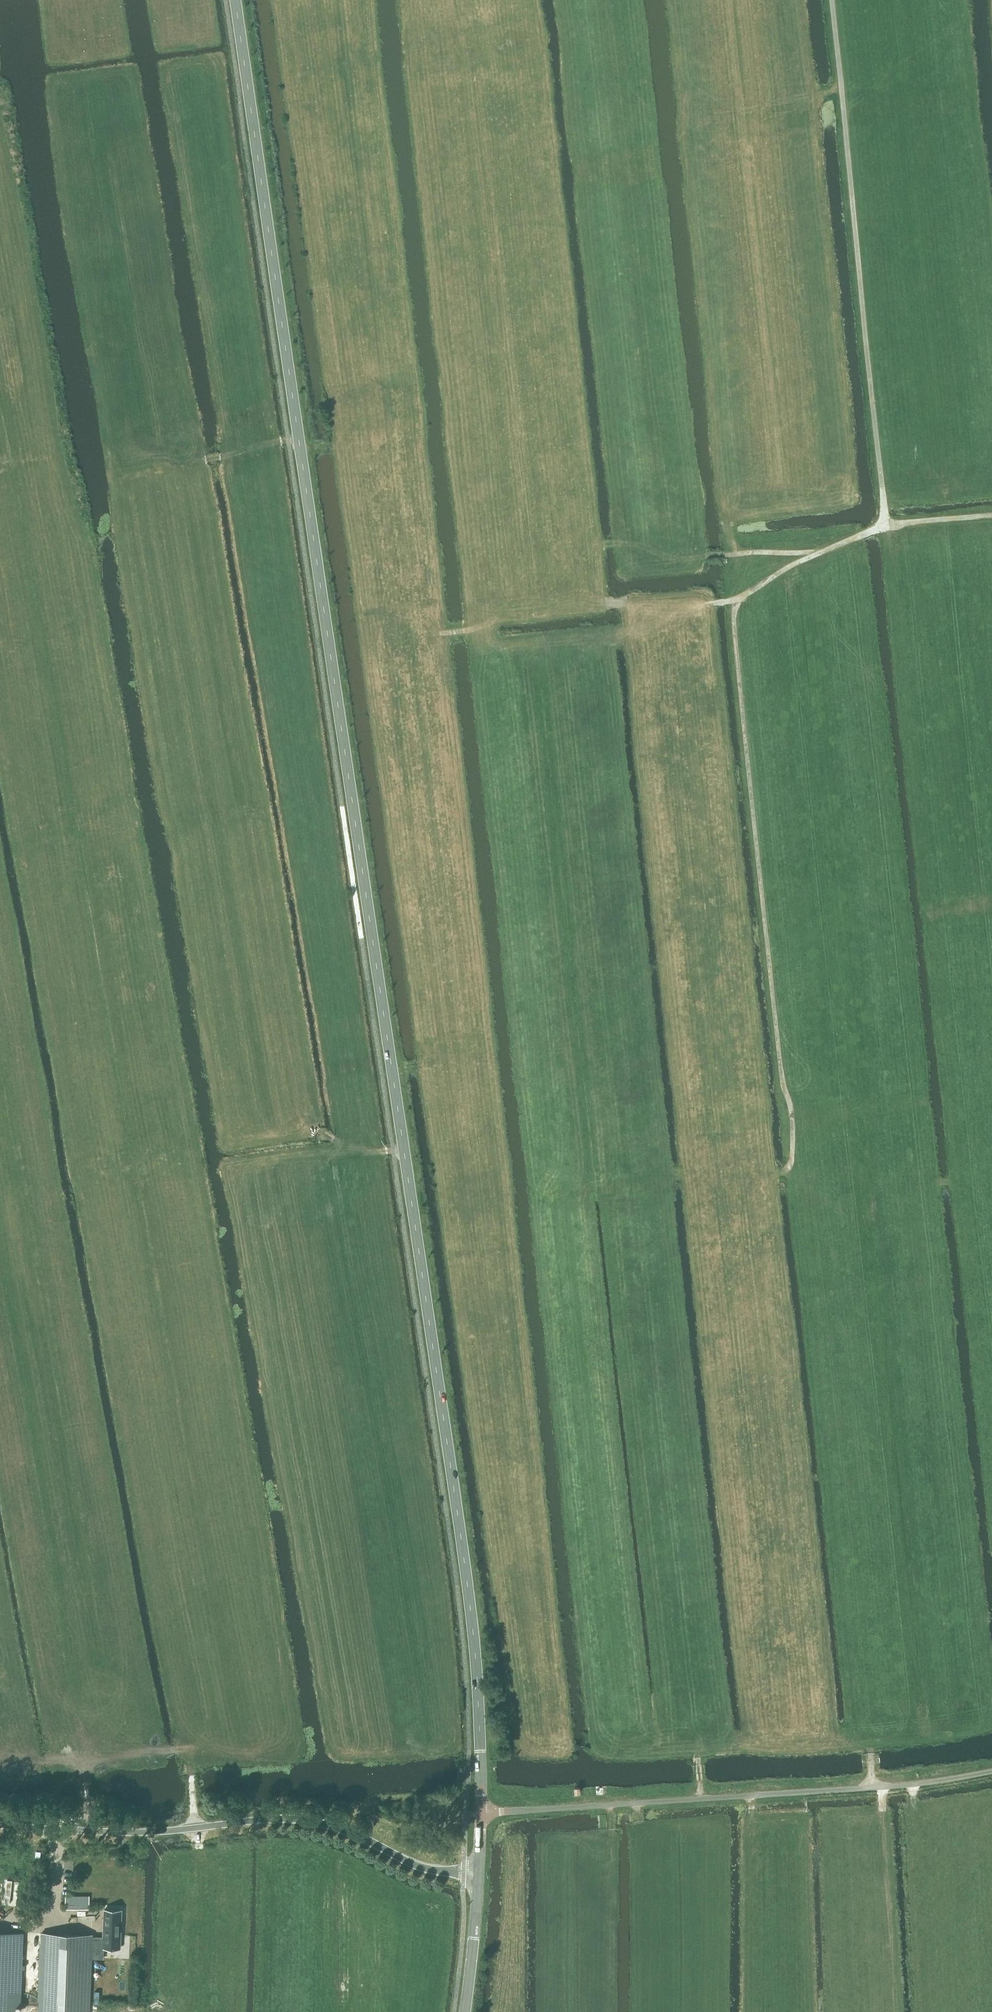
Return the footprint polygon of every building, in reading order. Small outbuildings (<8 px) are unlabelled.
[(596,1795),(606,1795),(607,1785),(596,1785),(596,1795)] [(92,1936),(91,1958),(104,1958),(104,1947),(120,1948),(121,1910),(104,1909),(103,1936),(92,1936)] [(16,2006),(21,2006),(24,1932),(0,1931),(0,2011),(16,2011),(16,2006)] [(91,1958),(92,1936),(92,1935),(41,1933),(38,2011),(89,2011),(91,1958)]
